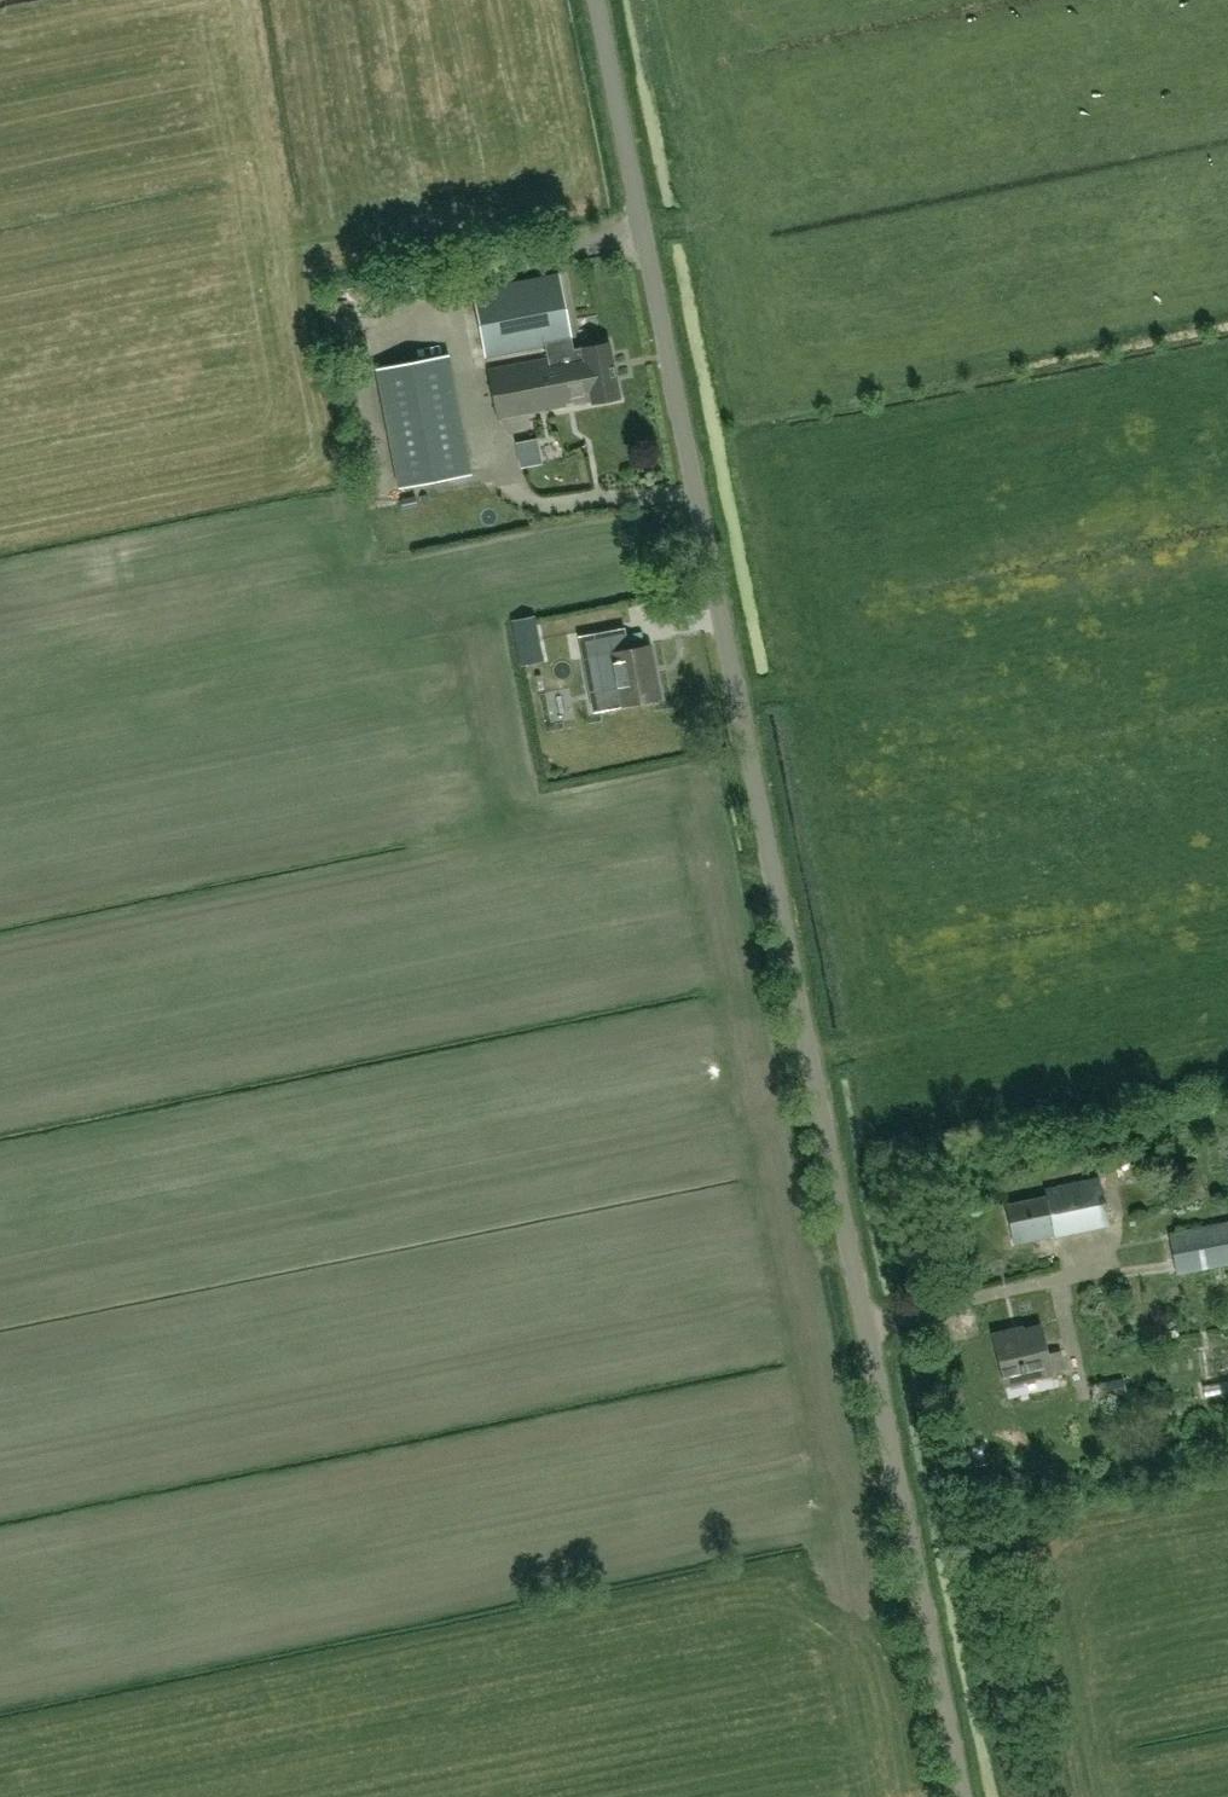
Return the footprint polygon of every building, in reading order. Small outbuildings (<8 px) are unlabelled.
[(474,290),(487,354),(545,343),(547,357),(490,368),(499,416),(593,398),(594,401),(620,396),(609,340),(574,347),(559,273),(474,290)] [(472,471),(448,351),(377,365),(400,485),(472,471)] [(661,696),(651,643),(613,650),(623,703),(661,696)] [(1045,1184),(1046,1191),(1006,1199),(1014,1239),(1108,1220),(1099,1174),(1045,1184)] [(1178,1272),(1227,1262),(1227,1221),(1170,1232),(1178,1272)] [(1015,1330),(1015,1328),(994,1333),(1007,1382),(1054,1371),(1042,1324),(1015,1330)] [(1227,1398),(1227,1385),(1212,1389),(1214,1400),(1227,1398)]
